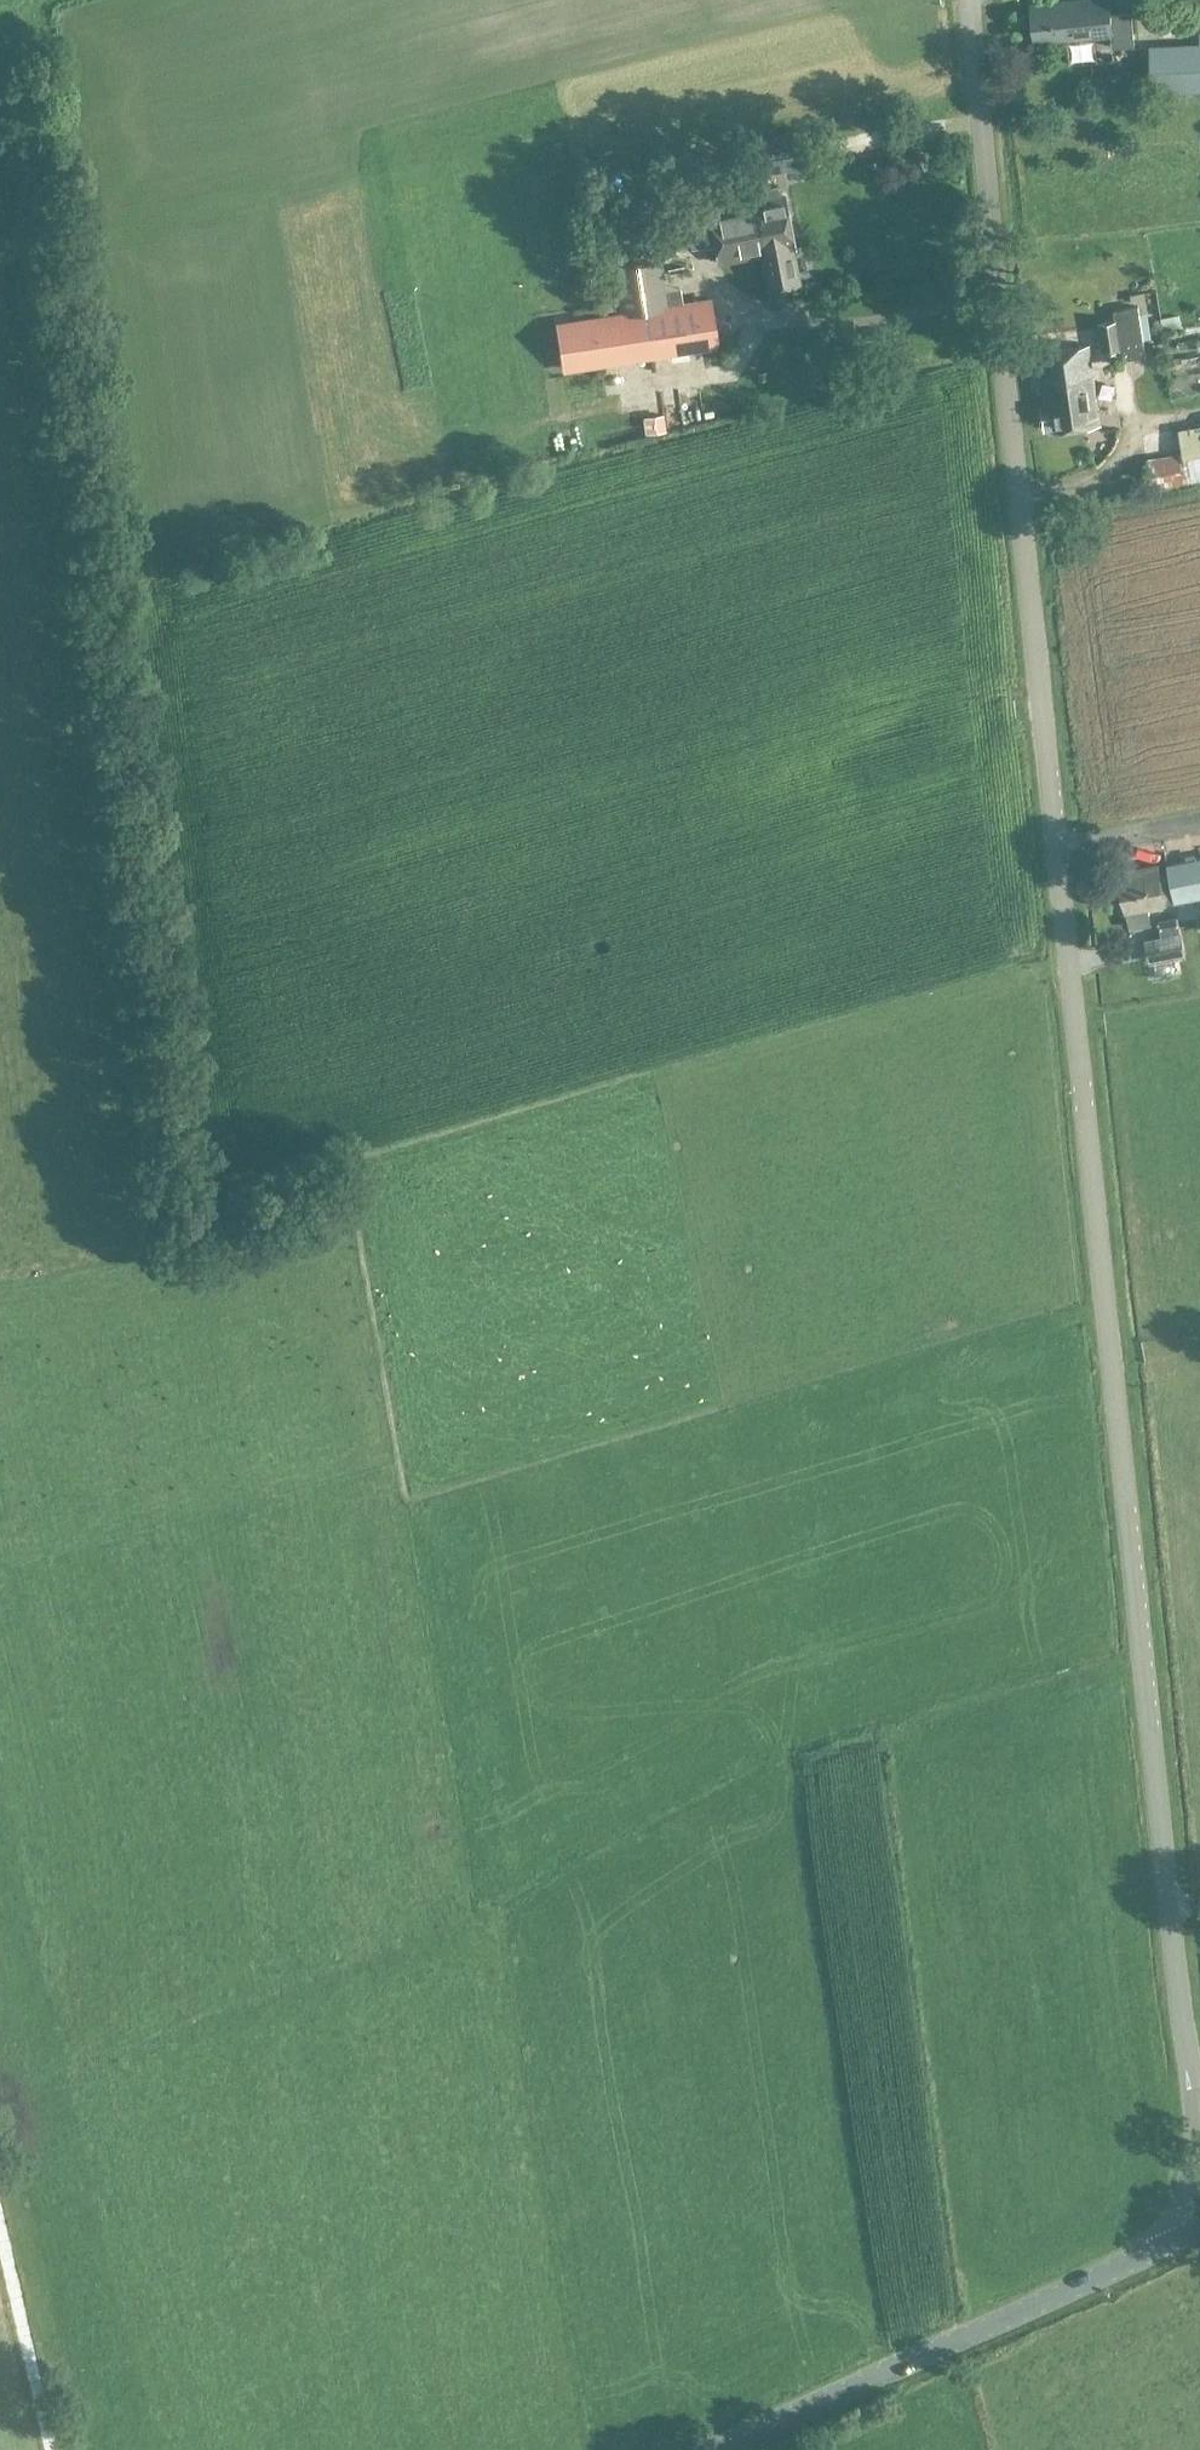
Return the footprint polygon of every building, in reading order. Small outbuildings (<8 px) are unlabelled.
[(1034,41),(1112,33),(1113,46),(1133,44),(1130,10),(1109,12),(1108,0),(1065,0),(1030,4),(1034,41)] [(1150,46),(1151,91),(1199,89),(1199,44),(1150,46)] [(811,142),(763,152),(767,172),(815,164),(811,142)] [(758,201),(781,196),(778,185),(755,190),(758,201)] [(763,251),(760,252),(767,287),(797,281),(793,260),(787,261),(784,247),(794,245),(784,195),(781,196),(758,201),(753,202),(763,251)] [(763,251),(753,202),(707,211),(717,261),(760,252),(763,251)] [(631,288),(661,280),(650,236),(620,244),(631,288)] [(563,371),(721,347),(713,297),(555,322),(563,371)] [(1125,357),(1146,353),(1136,304),(1112,309),(1114,319),(1098,322),(1103,350),(1123,346),(1125,357)] [(1052,431),(1100,425),(1090,346),(1042,353),(1052,431)] [(666,431),(664,415),(645,417),(647,433),(666,431)] [(1180,429),(1189,482),(1199,480),(1199,426),(1180,429)] [(1141,462),(1151,489),(1186,476),(1176,449),(1141,462)] [(1199,895),(1199,856),(1166,863),(1169,875),(1174,900),(1199,895)] [(1169,875),(1160,877),(1158,864),(1133,869),(1133,870),(1118,873),(1125,909),(1174,900),(1169,875)] [(1162,937),(1147,940),(1151,961),(1186,955),(1182,933),(1181,933),(1178,917),(1159,920),(1162,937)]
